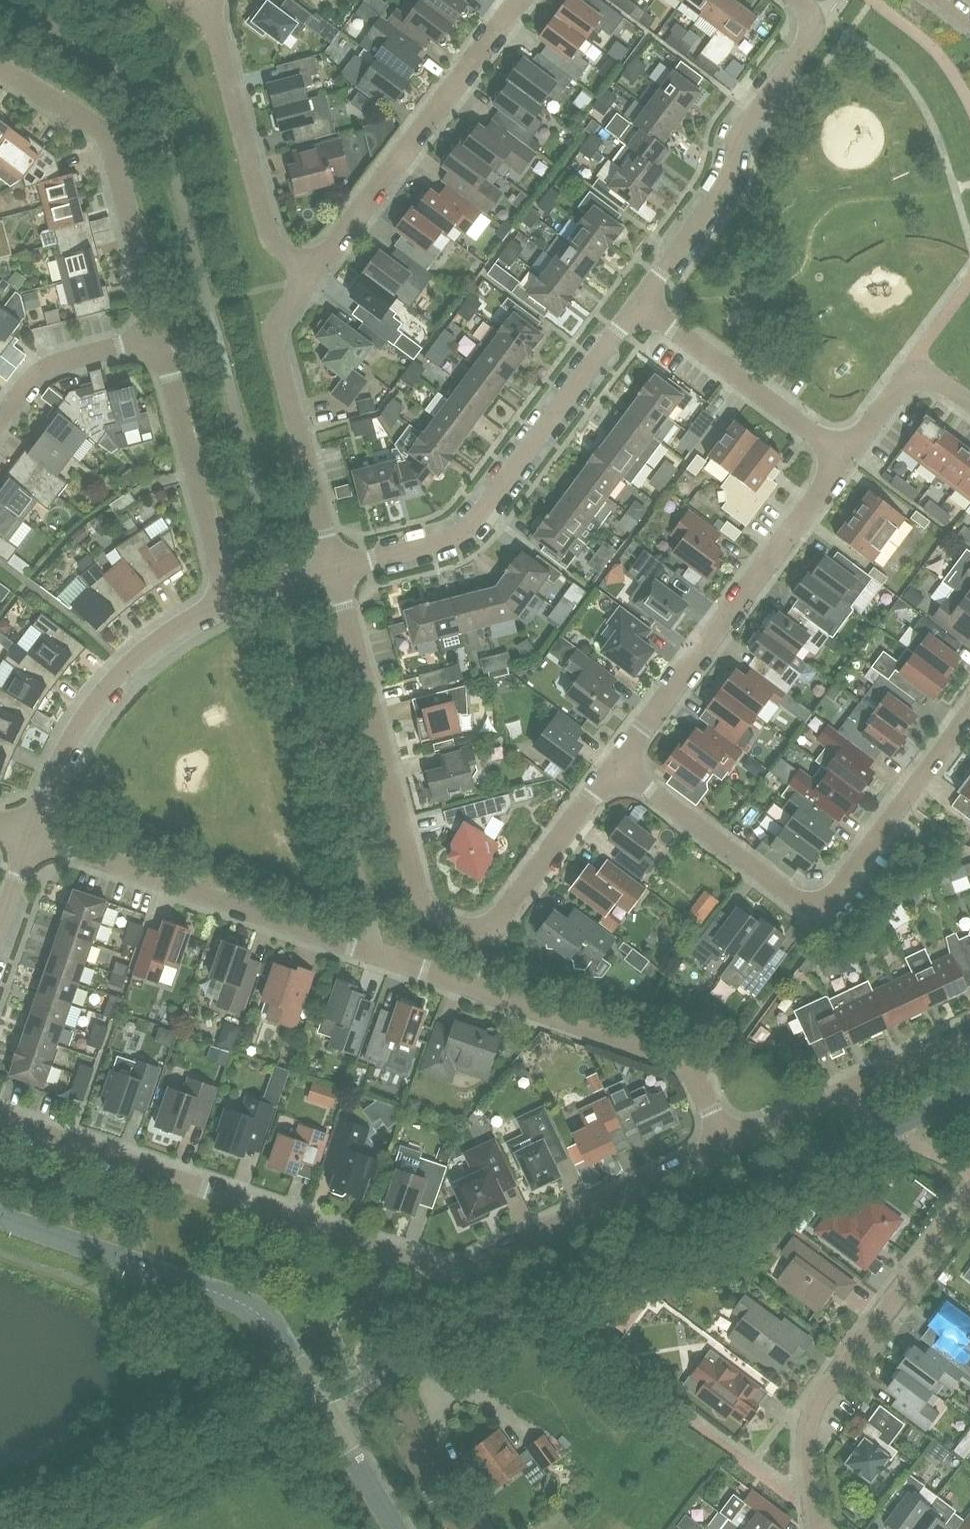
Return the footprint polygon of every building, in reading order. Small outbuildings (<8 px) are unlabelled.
[(314,16),(293,0),(286,0),(279,10),(268,1),(260,11),(257,9),(247,22),(263,35),(266,32),(282,44),(290,33),(297,38),(314,16)] [(445,34),(452,25),(420,0),(406,19),(395,11),(387,21),(421,47),(424,48),(431,39),(438,44),(440,45),(442,45),(444,44),(446,42),(447,40),(447,38),(446,36),(445,34)] [(461,0),(420,0),(452,25),(459,15),(461,16),(464,16),(466,15),(468,14),(469,12),(469,9),(468,7),(467,5),(460,1),(461,0)] [(624,18),(602,2),(594,13),(576,0),(568,0),(555,17),(585,39),(593,30),(599,34),(602,30),(610,37),(624,18)] [(626,0),(611,0),(610,1),(620,9),(626,0)] [(638,22),(645,12),(629,0),(626,0),(620,9),(638,22)] [(712,0),(683,0),(681,2),(700,16),(712,0)] [(737,4),(733,0),(712,0),(700,16),(718,30),(737,4)] [(719,67),(756,18),(737,4),(718,30),(701,53),(704,55),(719,67)] [(359,35),(371,19),(361,12),(349,27),(359,35)] [(655,20),(645,12),(638,22),(648,30),(655,20)] [(414,56),(421,47),(387,21),(381,17),(366,37),(382,49),(375,57),(378,59),(406,80),(407,80),(412,72),(414,73),(416,74),(418,73),(420,72),(421,70),(422,68),(422,66),(421,64),(419,63),(421,61),(414,56)] [(578,49),(585,39),(555,17),(539,37),(563,55),(554,66),(572,79),(576,82),(589,64),(581,58),(584,54),(578,49)] [(332,43),(341,31),(333,26),(324,38),(332,43)] [(675,50),(682,40),(672,32),(665,42),(675,50)] [(692,47),(682,40),(675,50),(684,57),(692,47)] [(704,55),(700,53),(693,63),(712,77),(719,67),(704,55)] [(409,82),(407,80),(406,80),(378,59),(372,67),(355,54),(341,72),(355,87),(381,106),(388,96),(394,101),(396,100),(398,100),(400,101),(402,100),(404,99),(405,97),(405,95),(405,93),(404,91),(403,90),(409,82)] [(307,99),(304,88),(311,86),(313,83),(311,76),(319,74),(314,56),(294,61),(297,74),(294,78),(268,84),(269,87),(266,90),(270,103),(274,104),(274,108),(307,99)] [(629,66),(639,74),(645,66),(635,58),(629,66)] [(572,79),(554,66),(552,64),(544,75),(523,59),(521,62),(519,61),(517,61),(515,62),(513,64),(512,66),(512,68),(512,70),(513,72),(507,81),(509,83),(510,82),(539,105),(540,104),(546,95),(555,101),(572,79)] [(687,110),(701,92),(695,88),(703,78),(681,61),(659,89),(687,110)] [(633,83),(639,74),(629,66),(622,75),(633,83)] [(539,105),(510,82),(509,83),(503,91),(501,90),(499,91),(497,92),(495,93),(494,95),(494,97),(495,99),(496,101),(494,104),(515,120),(507,130),(535,152),(540,146),(539,142),(533,137),(543,123),(535,116),(542,106),(540,104),(539,105)] [(674,128),(687,110),(659,89),(646,107),(674,128)] [(599,99),(609,106),(616,97),(606,90),(599,99)] [(320,111),(317,109),(310,111),(307,99),(274,108),(275,111),(272,114),(276,127),(280,128),(281,131),(306,124),(311,127),(314,139),(334,134),(329,116),(322,117),(320,111)] [(609,106),(599,99),(594,106),(604,113),(609,106)] [(674,128),(646,107),(633,124),(661,145),(662,144),(674,128)] [(0,120),(3,117),(0,114),(0,145),(12,129),(0,120)] [(535,152),(507,130),(493,120),(485,130),(478,126),(477,127),(475,126),(473,126),(470,127),(469,128),(468,130),(468,133),(468,135),(470,137),(463,146),(462,147),(492,169),(491,169),(494,172),(502,161),(519,173),(535,152)] [(655,167),(656,167),(669,149),(662,144),(661,145),(633,124),(633,125),(630,123),(617,140),(624,145),(625,144),(655,167)] [(23,178),(45,149),(26,134),(23,138),(12,129),(0,145),(0,181),(8,187),(23,178)] [(586,142),(596,150),(602,141),(592,134),(586,142)] [(322,141),(323,145),(294,152),(297,165),(290,167),(293,179),(289,180),(294,197),(310,193),(309,189),(333,183),(332,178),(350,173),(341,137),(338,138),(338,136),(322,141)] [(596,150),(586,142),(579,151),(590,158),(596,150)] [(484,179),(491,169),(492,169),(462,147),(463,146),(459,144),(451,155),(450,154),(447,153),(445,154),(444,155),(442,157),(442,159),(442,161),(443,163),(444,164),(443,166),(450,171),(442,181),(461,196),(481,211),(485,214),(502,192),(484,179)] [(649,190),(650,189),(663,172),(656,167),(655,167),(625,144),(624,145),(612,161),(620,167),(649,190)] [(80,183),(77,172),(61,177),(56,157),(45,149),(23,178),(25,188),(39,184),(45,206),(79,198),(75,184),(80,183)] [(536,158),(527,178),(541,184),(550,164),(536,158)] [(652,191),(650,189),(649,190),(620,167),(607,185),(599,178),(593,186),(624,210),(629,203),(638,209),(652,191)] [(544,197),(555,205),(561,197),(551,189),(544,197)] [(467,230),(480,212),(481,211),(461,196),(453,207),(430,190),(428,192),(423,192),(419,198),(421,202),(415,210),(414,211),(442,231),(441,232),(446,235),(454,225),(459,224),(467,230)] [(623,228),(615,222),(620,215),(589,192),(578,207),(585,213),(578,223),(580,225),(580,224),(608,245),(608,246),(609,247),(623,228)] [(555,205),(544,197),(538,206),(548,213),(555,205)] [(57,243),(93,234),(87,210),(82,212),(79,198),(45,206),(51,229),(44,230),(42,234),(45,246),(57,243)] [(432,244),(441,232),(442,231),(414,211),(415,210),(411,208),(404,217),(400,217),(395,222),(397,227),(395,229),(416,245),(408,256),(413,260),(427,270),(441,251),(432,244)] [(535,221),(522,211),(515,221),(528,230),(535,221)] [(509,232),(516,224),(511,221),(506,221),(502,227),(509,232)] [(595,263),(607,247),(608,246),(608,245),(580,224),(580,225),(567,241),(595,263)] [(503,240),(509,232),(502,227),(498,232),(499,237),(503,240)] [(98,273),(94,258),(99,257),(93,234),(57,243),(60,256),(58,257),(64,281),(98,273)] [(8,236),(0,238),(0,256),(12,253),(8,236)] [(506,249),(516,257),(522,248),(512,241),(506,249)] [(582,280),(595,263),(567,241),(554,259),(582,280)] [(516,257),(506,249),(499,257),(509,265),(516,257)] [(433,275),(427,270),(413,260),(404,271),(378,252),(363,273),(366,275),(393,295),(393,294),(401,285),(408,291),(411,287),(420,293),(433,275)] [(570,296),(582,280),(554,259),(542,275),(541,276),(569,297),(570,296)] [(112,309),(106,285),(102,286),(98,273),(64,281),(70,305),(73,304),(76,318),(112,309)] [(24,282),(14,274),(9,281),(19,289),(24,282)] [(558,316),(572,298),(570,296),(569,297),(541,276),(542,275),(540,274),(527,291),(518,285),(512,292),(544,316),(549,310),(558,316)] [(366,275),(351,296),(378,316),(369,327),(388,341),(393,345),(402,333),(398,329),(402,323),(393,317),(396,313),(389,307),(397,297),(393,294),(393,295),(366,275)] [(38,308),(33,292),(23,295),(28,311),(38,308)] [(11,334),(25,315),(20,295),(7,311),(0,306),(0,356),(1,356),(15,337),(11,334)] [(464,304),(474,312),(481,303),(471,296),(464,304)] [(529,354),(543,335),(535,329),(540,322),(508,298),(502,306),(511,313),(498,329),(528,352),(527,353),(529,354)] [(468,320),(474,312),(464,304),(458,312),(468,320)] [(47,327),(63,324),(61,312),(45,315),(47,327)] [(356,367),(372,345),(380,351),(388,341),(369,327),(363,323),(356,333),(332,315),(328,320),(326,319),(324,319),(321,320),(319,321),(318,323),(317,325),(317,328),(318,330),(320,332),(316,337),(331,349),(322,362),(328,366),(327,368),(326,370),(327,373),(328,374),(330,376),(332,376),(334,376),(336,375),(338,374),(343,378),(331,394),(348,406),(367,380),(351,369),(354,366),(356,367)] [(515,369),(527,353),(528,352),(498,329),(492,325),(479,342),(515,369)] [(438,339),(448,346),(455,338),(445,330),(438,339)] [(402,333),(393,345),(413,360),(422,349),(402,333)] [(448,346),(438,339),(432,347),(442,355),(448,346)] [(502,386),(515,369),(479,342),(466,358),(474,365),(502,386)] [(414,361),(408,370),(418,377),(424,369),(414,361)] [(489,404),(502,386),(474,365),(461,383),(489,404)] [(411,386),(418,377),(408,370),(401,378),(411,386)] [(669,380),(666,383),(655,375),(653,377),(651,376),(637,394),(639,396),(639,395),(667,416),(676,404),(683,409),(692,397),(669,380)] [(476,421),(489,404),(461,383),(448,400),(476,421)] [(141,415),(133,386),(118,390),(117,385),(94,391),(93,385),(69,391),(64,398),(107,431),(107,432),(119,448),(128,446),(124,431),(139,428),(140,434),(151,431),(147,413),(141,415)] [(463,438),(476,421),(448,400),(438,392),(425,409),(435,416),(435,417),(463,438)] [(675,422),(667,416),(639,395),(639,396),(624,415),(660,442),(675,422)] [(97,444),(107,432),(107,431),(64,398),(49,418),(53,421),(43,434),(71,455),(86,436),(97,444)] [(376,412),(373,398),(358,402),(361,416),(376,412)] [(397,416),(397,415),(403,407),(393,399),(387,408),(397,416)] [(398,417),(397,416),(387,408),(382,414),(393,423),(398,417)] [(703,411),(688,432),(698,439),(713,419),(703,411)] [(660,442),(624,415),(609,436),(645,463),(660,442)] [(450,456),(451,455),(463,438),(435,417),(422,434),(450,456)] [(371,418),(362,420),(366,433),(367,440),(376,438),(375,432),(371,418)] [(920,463),(943,431),(926,418),(902,449),(920,463)] [(355,435),(366,433),(362,420),(352,423),(355,435)] [(745,526),(777,484),(772,481),(779,471),(773,467),(781,456),(734,421),(707,457),(730,474),(720,487),(724,490),(726,501),(721,508),(745,526)] [(937,476),(961,444),(943,431),(920,463),(937,476)] [(438,475),(452,456),(451,455),(450,456),(422,434),(421,432),(407,451),(411,454),(405,461),(420,483),(431,469),(438,475)] [(692,448),(698,439),(688,432),(681,440),(692,448)] [(56,474),(71,455),(43,434),(34,446),(30,443),(14,463),(58,496),(68,483),(56,474)] [(645,463),(609,436),(606,439),(604,438),(592,454),(622,477),(630,482),(645,463)] [(969,468),(969,451),(961,444),(937,476),(954,489),(969,468)] [(403,488),(420,483),(405,461),(403,458),(396,447),(390,448),(393,461),(374,465),(383,502),(396,498),(395,496),(404,494),(403,488)] [(607,497),(622,477),(592,454),(580,471),(582,472),(579,476),(607,497)] [(706,461),(697,454),(686,469),(695,476),(706,461)] [(657,472),(668,480),(677,468),(666,460),(657,472)] [(14,463),(0,482),(0,484),(3,486),(0,490),(0,503),(21,520),(36,501),(48,509),(58,496),(14,463)] [(383,502),(374,465),(352,471),(361,505),(370,503),(371,505),(383,502)] [(143,481),(135,468),(125,475),(133,488),(143,481)] [(954,489),(969,500),(969,468),(954,489)] [(668,480),(657,472),(648,483),(659,491),(668,480)] [(901,493),(908,483),(896,474),(889,484),(901,493)] [(615,503),(607,497),(579,476),(564,496),(592,517),(600,523),(615,503)] [(352,495),(349,483),(334,487),(337,499),(352,495)] [(908,483),(901,493),(912,500),(919,491),(908,483)] [(136,501),(129,491),(109,505),(116,515),(136,501)] [(905,518),(869,491),(853,513),(888,540),(905,518)] [(576,538),(592,517),(564,496),(549,516),(548,516),(576,538)] [(923,508),(934,516),(940,508),(929,499),(923,508)] [(626,512),(638,520),(646,509),(635,500),(626,512)] [(21,520),(0,503),(0,556),(8,562),(25,575),(30,568),(13,555),(18,548),(7,539),(21,520)] [(940,508),(934,516),(945,525),(951,516),(940,508)] [(688,511),(672,533),(682,541),(673,552),(690,565),(682,576),(694,585),(696,582),(698,583),(704,575),(707,577),(724,555),(711,545),(719,535),(688,511)] [(930,521),(916,511),(910,518),(924,529),(930,521)] [(141,530),(129,512),(120,518),(132,536),(141,530)] [(630,532),(638,520),(626,512),(618,523),(630,532)] [(888,540),(853,513),(836,535),(872,562),(888,540)] [(568,549),(576,538),(548,516),(549,516),(547,514),(533,533),(535,534),(533,537),(544,545),(541,550),(566,569),(576,555),(568,549)] [(741,532),(727,521),(720,530),(734,541),(741,532)] [(968,542),(969,540),(969,530),(964,526),(957,534),(968,542)] [(162,583),(184,568),(173,552),(176,550),(171,529),(153,541),(144,528),(141,530),(132,536),(131,537),(162,583)] [(78,543),(87,536),(81,529),(72,536),(78,543)] [(162,583),(131,537),(115,547),(123,559),(105,575),(104,576),(130,606),(143,595),(143,596),(162,583)] [(604,541),(596,552),(608,561),(616,550),(604,541)] [(644,549),(627,572),(635,580),(639,584),(629,597),(637,603),(670,627),(686,605),(664,589),(672,578),(676,573),(644,549)] [(529,556),(522,552),(520,554),(518,552),(504,571),(506,572),(507,572),(535,593),(547,577),(554,583),(562,573),(537,555),(534,560),(529,556)] [(600,572),(608,561),(596,552),(588,564),(600,572)] [(88,555),(78,564),(84,572),(95,563),(88,555)] [(858,598),(872,578),(873,578),(868,574),(852,563),(845,572),(825,557),(811,576),(810,576),(840,599),(841,600),(848,591),(858,598)] [(113,621),(130,606),(104,576),(105,575),(95,563),(84,572),(79,576),(89,588),(71,606),(85,619),(100,633),(112,621),(113,621)] [(968,571),(957,563),(943,581),(954,589),(969,601),(969,567),(968,571)] [(873,567),(868,574),(873,578),(872,578),(882,585),(888,577),(873,567)] [(516,618),(535,593),(507,572),(506,572),(495,587),(516,618)] [(831,610),(840,599),(810,576),(811,576),(807,573),(793,593),(815,610),(807,619),(808,619),(828,635),(841,618),(831,610)] [(10,590),(0,582),(0,601),(1,602),(10,590)] [(914,604),(922,594),(911,586),(904,596),(914,604)] [(516,618),(495,587),(477,591),(486,625),(516,618)] [(954,589),(932,618),(949,630),(956,621),(969,631),(969,601),(954,589)] [(486,625),(477,591),(453,598),(462,632),(486,625)] [(554,608),(566,617),(575,605),(563,596),(554,608)] [(462,632),(453,598),(429,604),(437,638),(462,632)] [(437,638),(429,604),(429,602),(406,608),(407,610),(404,611),(412,645),(437,638)] [(601,651),(633,675),(634,674),(639,674),(645,667),(643,662),(653,650),(641,641),(651,628),(621,606),(608,623),(617,630),(601,651)] [(558,628),(566,617),(554,608),(546,619),(558,628)] [(830,636),(828,635),(808,619),(801,629),(778,612),(776,614),(775,613),(772,613),(763,625),(764,627),(766,629),(764,631),(795,655),(801,647),(804,646),(815,655),(830,636)] [(71,664),(87,647),(41,613),(31,625),(43,634),(29,653),(28,653),(60,678),(70,664),(71,664)] [(959,658),(938,642),(946,633),(923,616),(913,629),(918,632),(906,648),(945,677),(959,658)] [(8,624),(3,620),(0,623),(0,631),(5,634),(9,629),(8,624)] [(404,632),(401,623),(389,626),(392,636),(404,632)] [(789,663),(795,655),(764,631),(762,634),(760,633),(757,633),(749,644),(749,647),(751,648),(749,651),(771,667),(764,677),(785,693),(786,693),(800,674),(789,665),(789,663)] [(565,655),(573,645),(561,636),(549,651),(557,656),(565,655)] [(46,696),(60,678),(28,653),(29,653),(16,643),(4,659),(16,668),(4,689),(3,689),(37,710),(46,695),(46,696)] [(945,677),(906,648),(896,660),(883,651),(871,667),(883,676),(900,689),(906,693),(913,684),(933,699),(948,679),(945,677)] [(602,667),(578,649),(563,669),(577,680),(566,695),(579,704),(576,708),(597,723),(600,720),(604,721),(609,713),(608,709),(618,696),(605,686),(613,675),(602,667)] [(498,669),(508,666),(512,665),(508,651),(494,655),(498,669)] [(488,671),(498,669),(494,655),(480,658),(484,672),(488,671)] [(445,668),(449,682),(463,678),(459,664),(445,668)] [(777,703),(785,693),(764,677),(752,667),(744,677),(735,670),(720,689),(755,715),(769,697),(777,703)] [(423,688),(449,682),(445,668),(420,674),(423,688)] [(916,716),(893,698),(900,689),(883,676),(876,686),(873,683),(858,702),(901,735),(902,734),(916,716)] [(459,714),(467,713),(465,685),(423,696),(426,708),(421,709),(423,717),(418,718),(418,717),(416,717),(417,722),(418,727),(418,732),(419,737),(421,742),(460,732),(459,714)] [(26,729),(37,710),(3,689),(4,689),(0,686),(0,736),(18,745),(25,729),(26,729)] [(746,728),(755,715),(720,689),(706,708),(720,719),(713,728),(725,737),(742,750),(745,752),(750,746),(747,744),(754,734),(746,728)] [(902,734),(901,735),(858,702),(836,731),(860,748),(867,739),(890,756),(905,737),(902,734)] [(574,741),(581,731),(558,714),(534,745),(552,759),(563,767),(564,768),(581,746),(574,741)] [(37,716),(34,726),(54,732),(57,721),(37,716)] [(860,748),(836,731),(829,725),(817,740),(826,747),(816,760),(822,765),(858,792),(864,785),(868,786),(874,779),(871,775),(873,773),(866,768),(873,758),(860,748)] [(730,766),(742,750),(725,737),(718,747),(695,730),(681,748),(681,749),(711,771),(717,762),(723,767),(730,766)] [(18,745),(0,736),(0,781),(2,782),(8,765),(9,765),(18,745)] [(472,778),(477,770),(471,746),(439,754),(443,767),(426,772),(430,787),(426,788),(430,802),(449,797),(448,793),(474,786),(472,778)] [(713,772),(711,771),(681,749),(681,748),(678,746),(663,766),(686,783),(679,792),(696,805),(708,789),(707,783),(706,781),(713,772)] [(552,759),(546,768),(557,776),(563,767),(552,759)] [(862,794),(858,792),(822,765),(811,779),(800,770),(789,785),(833,819),(837,821),(844,811),(847,814),(848,812),(853,813),(858,806),(856,802),(862,794)] [(957,791),(969,801),(969,773),(957,791)] [(528,798),(525,785),(511,789),(515,802),(528,798)] [(826,828),(833,819),(789,785),(781,795),(788,801),(783,808),(793,815),(784,827),(818,852),(822,846),(827,846),(832,839),(831,835),(832,833),(826,828)] [(511,803),(508,793),(463,806),(466,819),(452,843),(453,849),(449,857),(456,861),(458,867),(479,879),(491,858),(491,857),(499,844),(485,836),(485,834),(482,833),(492,816),(506,812),(511,803)] [(655,840),(625,817),(609,838),(627,852),(619,864),(640,880),(654,861),(644,854),(655,840)] [(818,852),(784,827),(775,839),(768,833),(755,850),(790,876),(797,867),(804,871),(805,869),(810,869),(814,863),(814,858),(818,852)] [(628,910),(644,890),(606,861),(598,873),(588,866),(571,888),(605,914),(616,900),(628,910)] [(965,876),(969,874),(969,863),(961,866),(965,876)] [(952,881),(965,876),(961,866),(948,871),(952,881)] [(101,922),(107,906),(105,906),(106,901),(73,889),(71,894),(69,894),(64,909),(101,922)] [(707,926),(723,901),(708,892),(692,917),(707,926)] [(903,902),(909,910),(920,901),(913,893),(903,902)] [(909,910),(903,902),(892,911),(899,919),(909,910)] [(738,952),(759,924),(750,917),(751,915),(751,913),(750,911),(749,909),(747,908),(745,907),(743,907),(741,908),(740,910),(738,908),(718,935),(707,927),(688,952),(706,966),(712,958),(716,961),(725,949),(735,957),(738,953),(738,952)] [(96,939),(101,922),(64,909),(58,926),(60,927),(59,931),(92,942),(93,938),(96,939)] [(611,964),(601,957),(614,939),(592,923),(575,910),(566,921),(554,911),(552,914),(542,918),(543,925),(537,934),(546,940),(547,948),(557,949),(569,958),(569,957),(573,960),(574,968),(584,969),(586,976),(602,976),(611,964)] [(763,963),(783,936),(781,935),(782,933),(783,931),(782,929),(781,927),(779,926),(777,925),(775,925),(773,926),(771,927),(762,920),(759,924),(738,952),(738,953),(748,960),(738,973),(745,978),(739,986),(754,997),(774,971),(763,963)] [(177,967),(190,930),(164,921),(155,947),(143,943),(133,973),(157,982),(164,963),(177,967)] [(131,922),(127,931),(139,936),(143,926),(131,922)] [(871,936),(879,943),(887,932),(879,926),(871,936)] [(969,929),(968,933),(969,934),(958,939),(969,965),(969,929)] [(85,963),(92,942),(59,931),(52,951),(85,963)] [(136,946),(139,936),(127,931),(124,942),(136,946)] [(969,972),(969,965),(958,939),(955,932),(944,937),(949,955),(931,963),(948,998),(968,989),(961,976),(969,972)] [(879,943),(871,936),(863,947),(871,953),(879,943)] [(259,963),(246,958),(249,950),(237,946),(237,944),(237,942),(236,940),(234,939),(232,938),(230,938),(228,939),(226,940),(225,942),(223,941),(211,977),(225,982),(217,1005),(241,1014),(259,963)] [(632,948),(624,941),(619,948),(627,955),(632,948)] [(948,998),(931,963),(924,948),(904,957),(911,972),(928,1007),(948,998)] [(78,983),(85,963),(52,951),(45,972),(78,983)] [(815,963),(807,957),(799,969),(807,975),(815,963)] [(293,1027),(312,972),(273,959),(267,977),(271,978),(263,1000),(273,1003),(268,1019),(293,1027)] [(836,963),(838,973),(851,970),(849,960),(836,963)] [(116,962),(113,972),(125,976),(128,967),(116,962)] [(838,973),(836,963),(823,966),(825,976),(838,973)] [(71,1003),(78,983),(45,972),(38,992),(71,1003)] [(121,987),(125,976),(113,972),(109,982),(121,987)] [(928,1007),(911,972),(892,981),(909,1017),(928,1007)] [(889,1026),(872,990),(873,990),(868,980),(848,989),(869,1035),(889,1026)] [(325,1016),(320,1032),(334,1037),(331,1045),(354,1053),(366,1020),(355,1016),(364,990),(338,981),(326,1016),(325,1016)] [(909,1017),(892,981),(873,990),(872,990),(889,1026),(909,1017)] [(850,1044),(869,1035),(848,989),(828,998),(833,1008),(850,1044)] [(64,1024),(71,1003),(38,992),(31,1013),(64,1024)] [(103,1015),(117,1019),(124,999),(110,994),(103,1015)] [(665,1003),(665,997),(660,994),(654,1002),(661,1008),(665,1003)] [(850,1044),(833,1008),(828,998),(828,996),(801,1009),(798,1017),(811,1043),(822,1037),(832,1058),(844,1052),(842,1048),(850,1044)] [(374,1029),(364,1057),(388,1066),(391,1054),(410,1061),(412,1057),(416,1046),(412,1045),(424,1011),(399,1002),(388,1034),(374,1029)] [(701,1023),(708,1014),(699,1007),(692,1016),(701,1023)] [(56,1044),(64,1024),(31,1013),(23,1033),(56,1044)] [(486,1078),(488,1070),(500,1037),(497,1036),(498,1033),(497,1031),(496,1029),(494,1027),(492,1026),(489,1026),(487,1027),(485,1029),(484,1031),(454,1021),(445,1048),(431,1043),(422,1069),(450,1079),(454,1067),(486,1078)] [(91,1034),(104,1038),(107,1028),(95,1024),(91,1034)] [(232,1048),(239,1028),(230,1024),(224,1027),(218,1043),(232,1048)] [(52,1066),(57,1049),(55,1049),(56,1044),(23,1033),(22,1037),(20,1036),(14,1053),(52,1066)] [(100,1048),(104,1038),(91,1034),(88,1044),(100,1048)] [(46,1082),(52,1066),(14,1053),(9,1069),(11,1070),(9,1075),(42,1086),(44,1081),(46,1082)] [(151,1092),(159,1068),(136,1060),(130,1077),(117,1072),(112,1070),(103,1095),(109,1097),(105,1108),(115,1111),(115,1115),(117,1117),(120,1118),(123,1117),(125,1115),(130,1116),(133,1106),(145,1109),(151,1092)] [(529,1073),(523,1061),(511,1066),(515,1074),(521,1076),(529,1073)] [(81,1064),(77,1074),(89,1079),(93,1069),(81,1064)] [(354,1079),(367,1084),(372,1068),(359,1064),(354,1079)] [(589,1084),(599,1080),(596,1072),(586,1077),(589,1084)] [(82,1100),(89,1079),(77,1074),(70,1096),(71,1096),(82,1100)] [(202,1126),(216,1087),(189,1078),(184,1093),(169,1088),(156,1126),(183,1135),(187,1121),(202,1126)] [(628,1093),(622,1080),(604,1088),(619,1119),(631,1113),(643,1137),(675,1121),(662,1092),(654,1096),(646,1093),(643,1086),(628,1093)] [(261,1095),(259,1101),(273,1105),(277,1107),(283,1088),(268,1083),(264,1096),(261,1095)] [(331,1109),(337,1091),(328,1088),(322,1106),(331,1109)] [(245,1146),(258,1150),(273,1105),(259,1101),(247,1097),(241,1113),(226,1108),(219,1129),(222,1130),(216,1146),(222,1148),(224,1151),(233,1154),(236,1153),(242,1155),(245,1146)] [(417,1114),(420,1103),(408,1099),(405,1110),(417,1114)] [(585,1159),(586,1163),(614,1150),(608,1137),(621,1131),(606,1099),(579,1111),(587,1127),(573,1134),(576,1141),(585,1159)] [(546,1146),(559,1141),(543,1107),(518,1118),(530,1145),(516,1152),(517,1155),(513,1156),(518,1168),(522,1166),(532,1188),(559,1176),(546,1146)] [(360,1196),(367,1175),(373,1171),(377,1160),(358,1153),(367,1128),(341,1119),(323,1168),(337,1173),(330,1191),(342,1195),(347,1192),(360,1196)] [(294,1173),(299,1160),(316,1165),(327,1134),(300,1124),(295,1140),(280,1134),(270,1165),(294,1173)] [(461,1202),(451,1206),(458,1223),(463,1225),(484,1215),(482,1212),(505,1201),(500,1192),(517,1184),(496,1139),(466,1153),(475,1173),(452,1184),(461,1202)] [(585,1159),(576,1141),(567,1146),(576,1164),(585,1159)] [(447,1161),(451,1151),(440,1148),(437,1158),(447,1161)] [(424,1183),(439,1189),(447,1166),(403,1151),(390,1188),(387,1187),(383,1201),(386,1202),(385,1205),(413,1214),(424,1183)] [(865,1268),(902,1219),(869,1194),(857,1210),(847,1202),(837,1215),(831,1210),(816,1230),(865,1268)] [(808,1224),(797,1216),(786,1221),(802,1233),(808,1224)] [(843,1297),(854,1283),(794,1238),(783,1252),(793,1260),(778,1281),(817,1310),(833,1290),(843,1297)] [(655,1292),(644,1284),(608,1299),(618,1308),(609,1320),(626,1332),(655,1292)] [(800,1354),(812,1339),(784,1319),(781,1323),(744,1296),(734,1310),(743,1317),(730,1336),(777,1372),(794,1349),(800,1354)] [(969,1337),(969,1319),(947,1302),(930,1324),(948,1337),(938,1350),(948,1358),(969,1374),(969,1361),(967,1359),(969,1356),(969,1338),(969,1337)] [(948,1358),(941,1368),(913,1347),(898,1367),(902,1369),(929,1389),(929,1388),(936,1379),(950,1390),(964,1372),(969,1375),(964,1383),(969,1387),(969,1374),(948,1358)] [(744,1417),(748,1420),(741,1429),(743,1431),(762,1405),(751,1397),(760,1386),(741,1372),(711,1349),(690,1376),(703,1385),(697,1393),(716,1408),(714,1410),(719,1416),(725,1419),(729,1413),(740,1421),(744,1417)] [(932,1391),(929,1388),(929,1389),(902,1369),(888,1388),(915,1409),(908,1418),(925,1431),(939,1412),(925,1401),(932,1391)] [(880,1437),(895,1416),(880,1404),(855,1438),(860,1441),(844,1463),(865,1479),(860,1485),(873,1495),(883,1482),(876,1477),(890,1459),(891,1460),(898,1450),(880,1437)] [(466,1454),(491,1489),(507,1477),(524,1465),(523,1464),(534,1457),(543,1468),(559,1456),(544,1435),(527,1448),(528,1449),(517,1456),(498,1430),(482,1442),(466,1454)] [(969,1450),(969,1444),(962,1438),(952,1451),(963,1460),(969,1450)] [(926,1510),(927,1510),(929,1507),(916,1497),(925,1485),(909,1473),(894,1493),(903,1500),(887,1522),(896,1528),(912,1528),(926,1510)] [(753,1491),(731,1520),(738,1526),(742,1528),(781,1528),(766,1518),(774,1507),(753,1491)] [(964,1519),(950,1509),(952,1506),(938,1495),(929,1507),(927,1510),(926,1510),(912,1528),(957,1528),(964,1519)] [(969,1513),(958,1528),(969,1528),(969,1513)] [(738,1526),(731,1520),(727,1517),(719,1528),(742,1528),(738,1526)]
